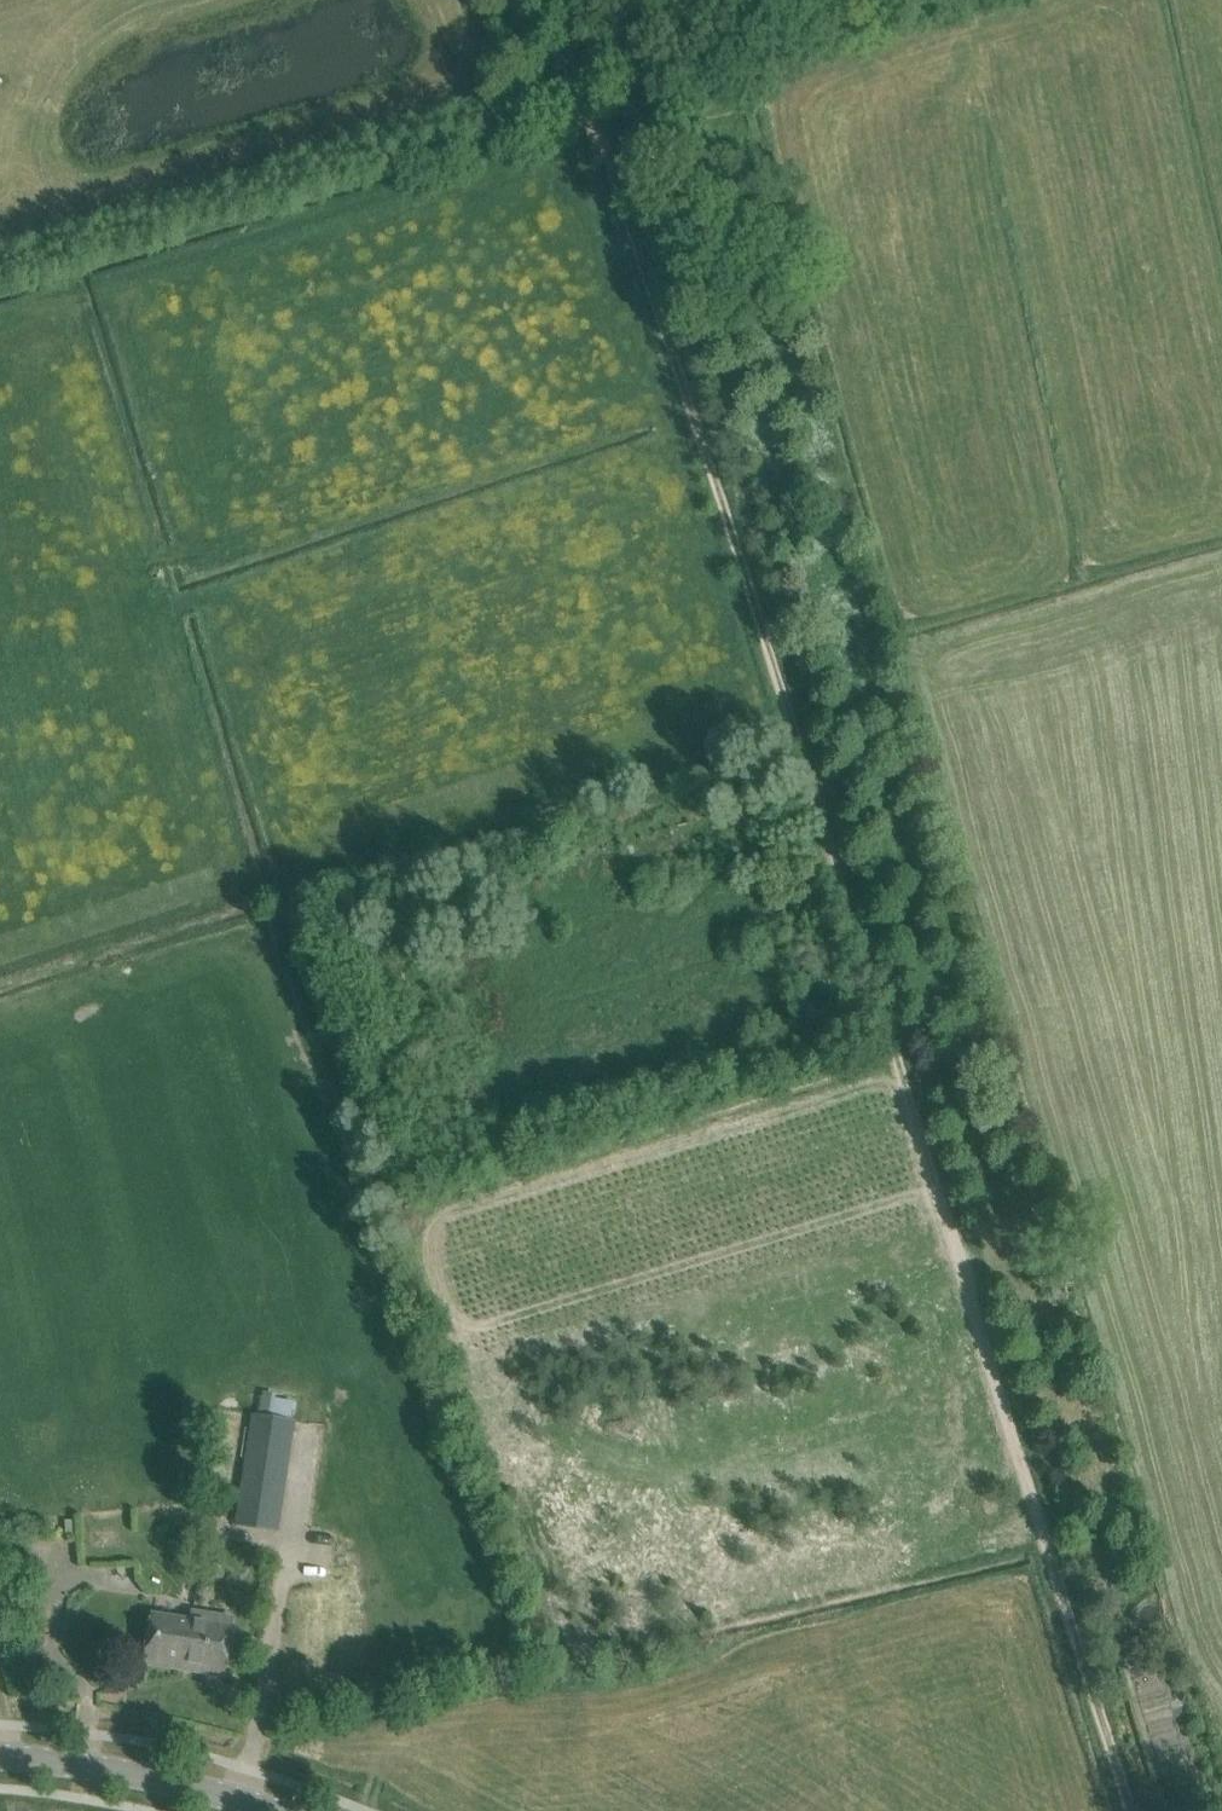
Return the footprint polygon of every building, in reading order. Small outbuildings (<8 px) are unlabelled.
[(239,1512),(279,1518),(294,1421),(254,1414),(239,1512)] [(186,1589),(196,1591),(199,1577),(189,1575),(186,1589)] [(147,1657),(184,1662),(186,1663),(193,1622),(153,1616),(147,1657)] [(186,1663),(184,1662),(183,1669),(224,1676),(232,1628),(193,1622),(186,1663)]
